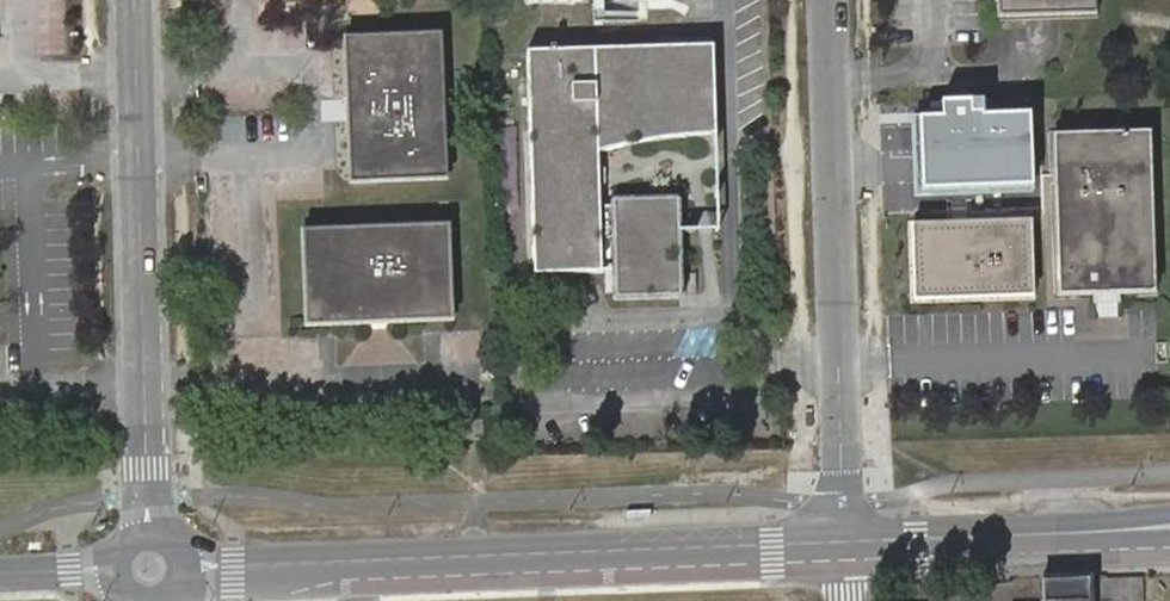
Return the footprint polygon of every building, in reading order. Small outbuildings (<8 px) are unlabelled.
[(994,13),(1092,9),(1092,0),(993,0),(994,13)] [(446,34),(347,37),(353,181),(450,179),(446,34)] [(691,81),(693,45),(532,48),(539,274),(628,270),(630,297),(699,296),(695,191),(638,193),(637,204),(623,205),(622,152),(698,133),(694,96),(717,96),(717,80),(691,81)] [(716,45),(693,45),(691,81),(717,80),(716,45)] [(694,96),(698,133),(718,127),(717,96),(694,96)] [(1142,127),(1053,128),(1058,283),(1146,281),(1142,127)] [(1030,208),(921,211),(922,289),(1031,287),(1030,208)] [(449,223),(303,227),(305,325),(452,320),(449,223)] [(477,425),(455,424),(456,444),(478,444),(477,425)] [(649,509),(629,510),(629,519),(649,518),(649,509)] [(1142,582),(1100,584),(1101,600),(1143,600),(1142,582)] [(1043,586),(1044,600),(1089,600),(1088,584),(1043,586)]
